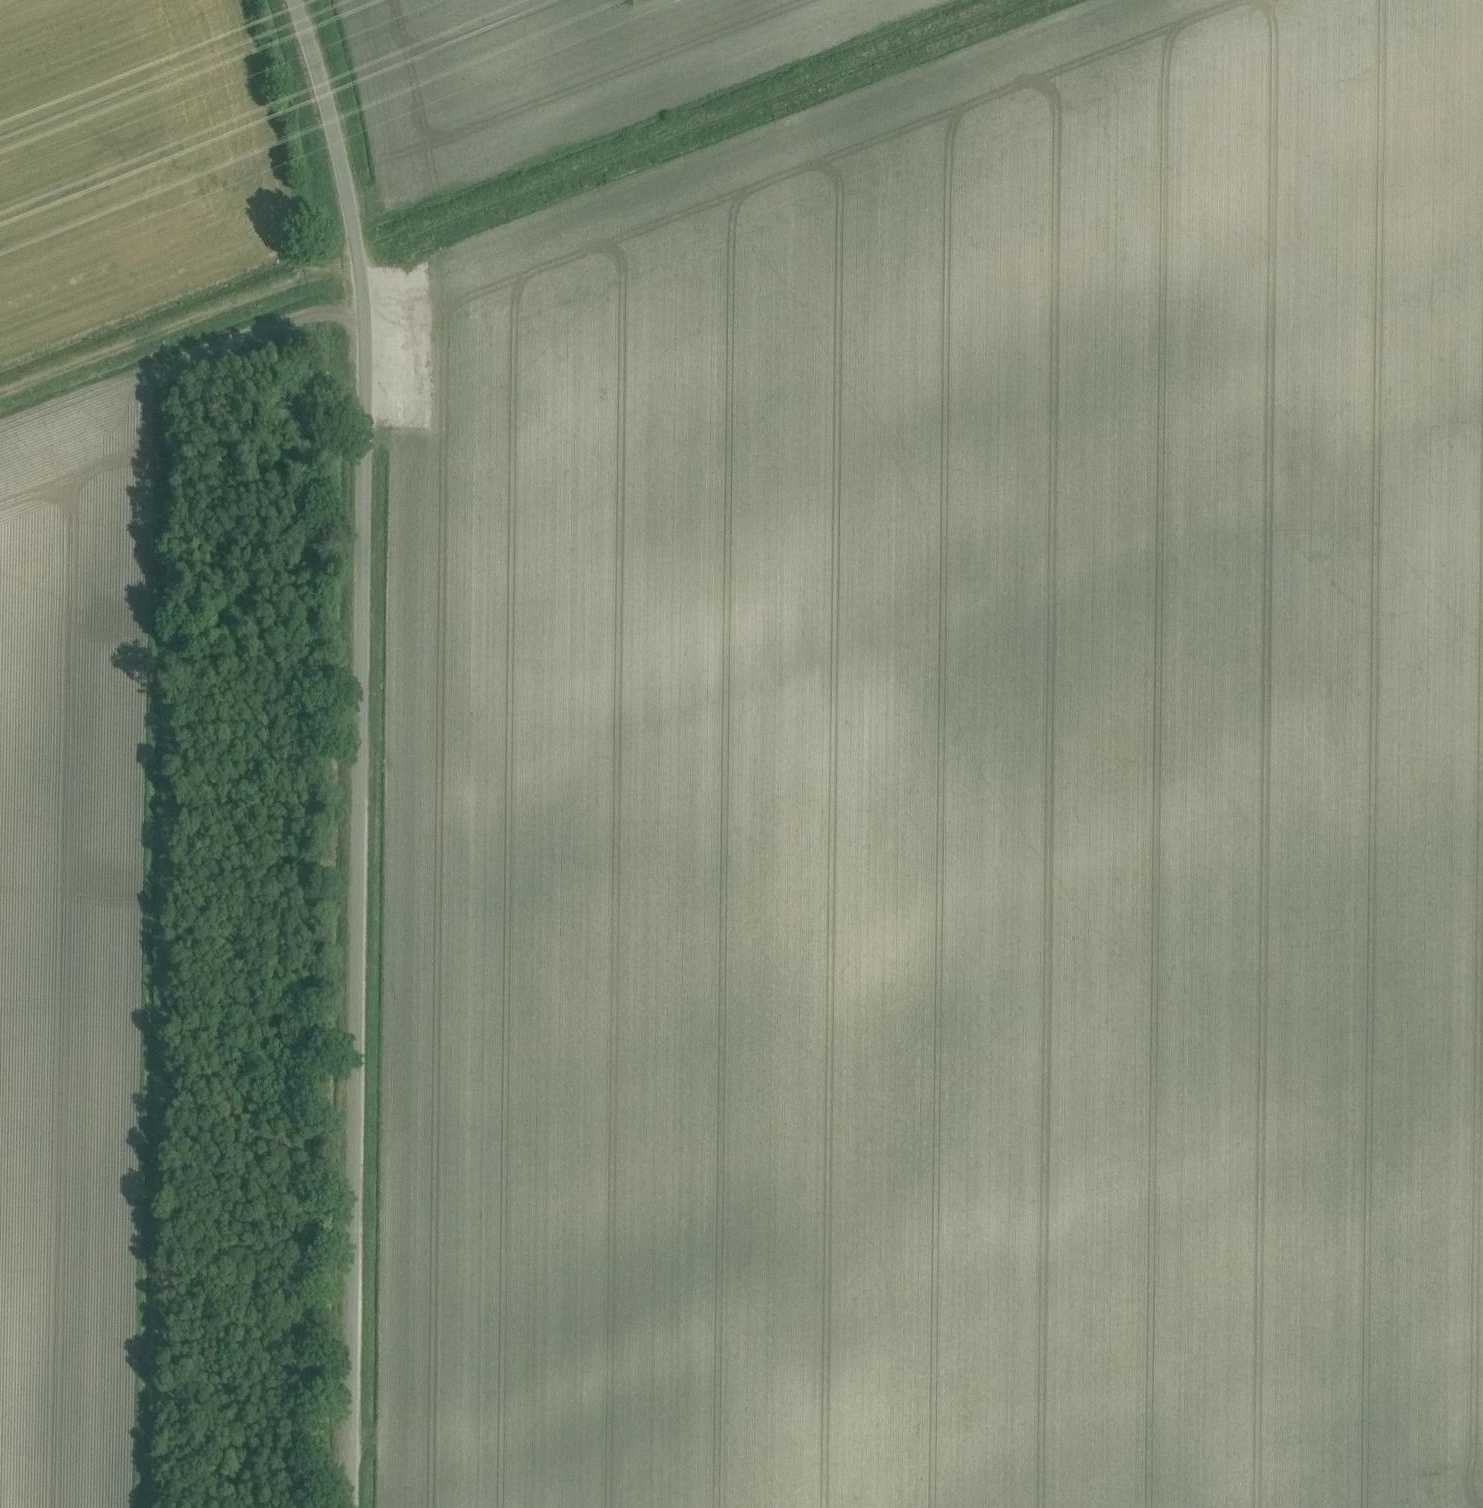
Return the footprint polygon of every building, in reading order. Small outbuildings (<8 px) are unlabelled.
[(394,270),(382,280),(390,290),(402,280),(394,270)]
